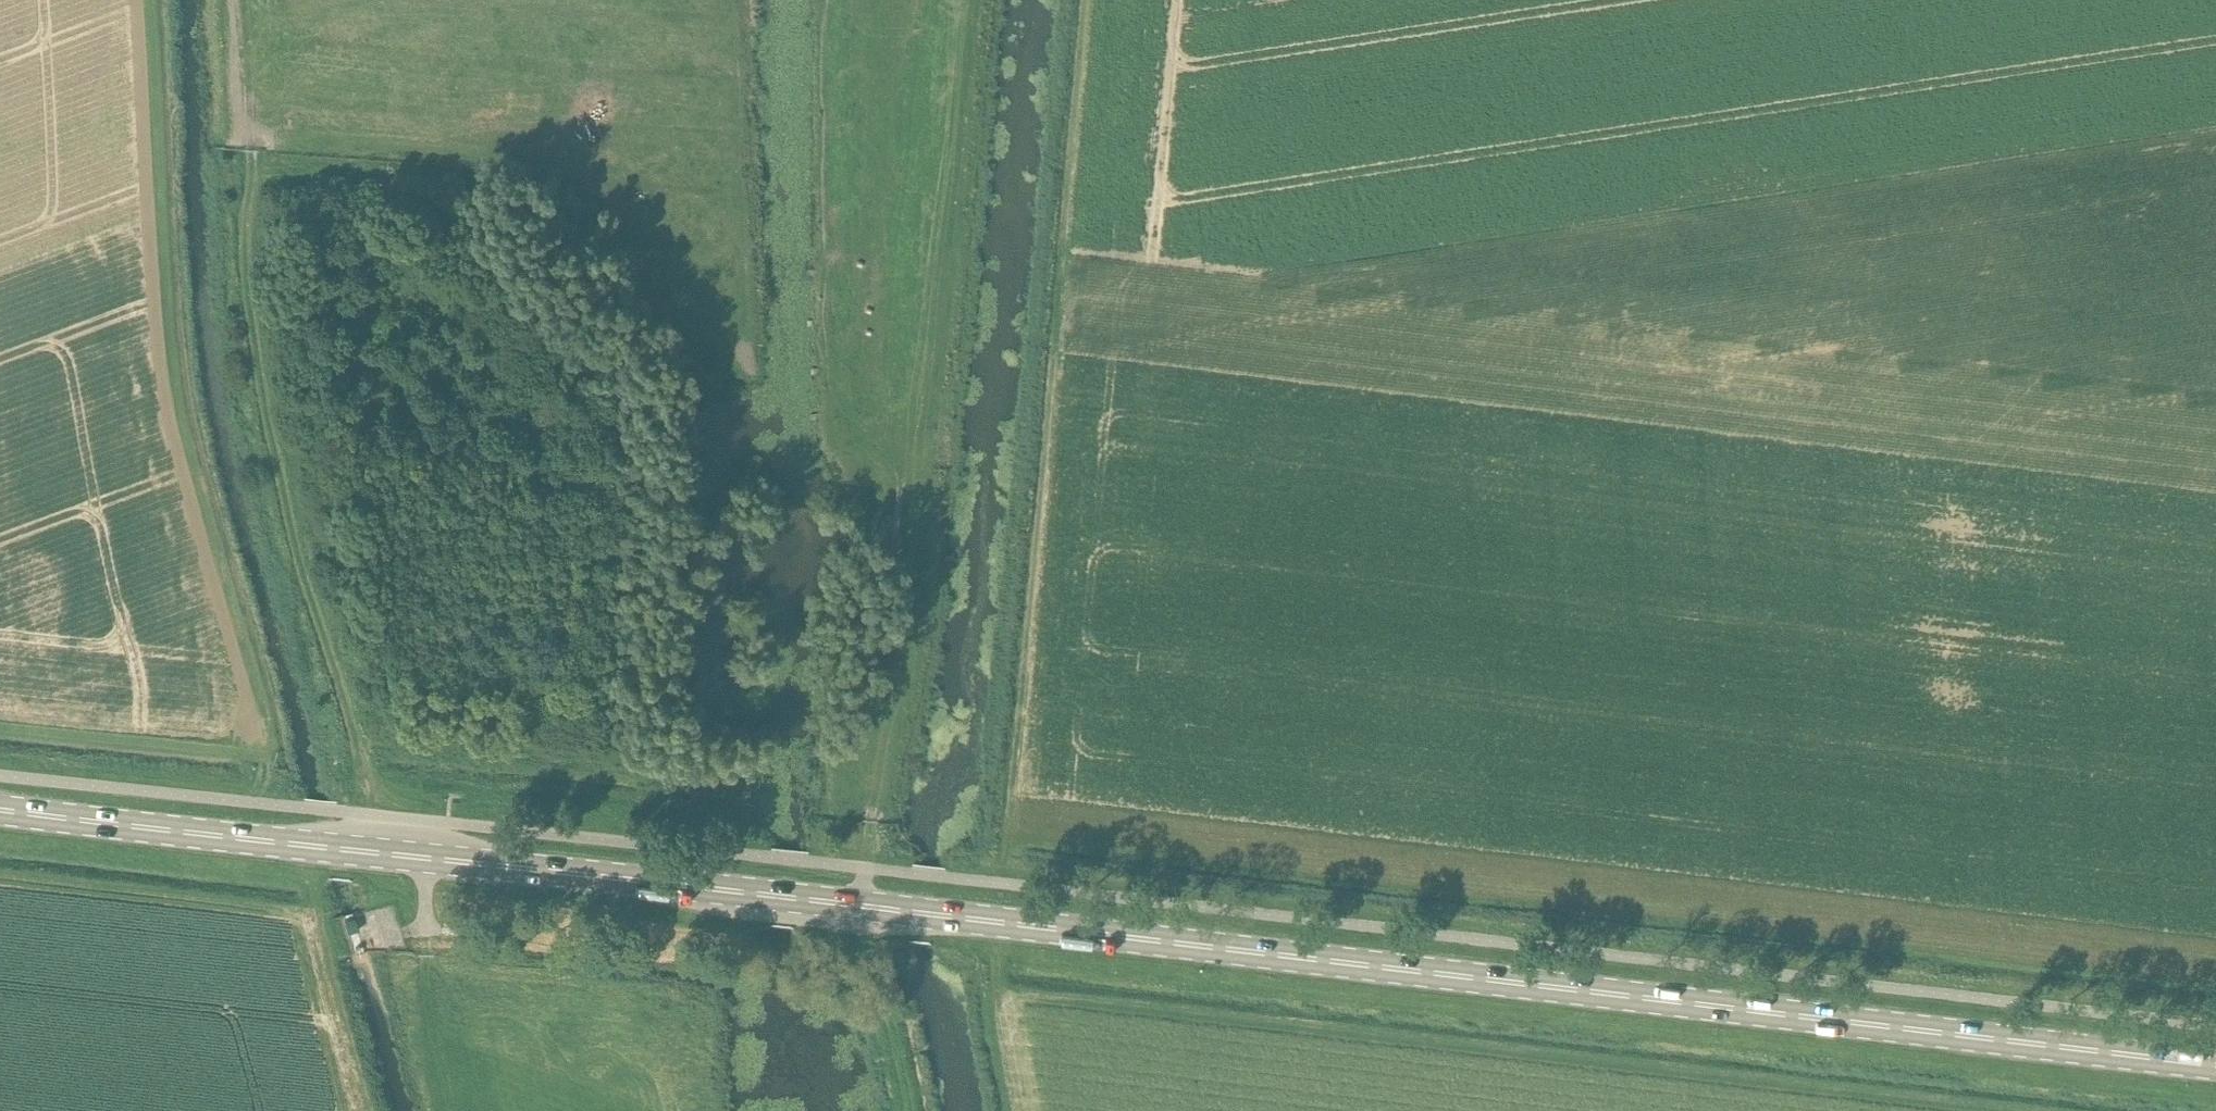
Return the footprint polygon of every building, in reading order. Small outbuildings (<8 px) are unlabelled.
[(463,921),(464,909),(451,908),(450,920),(463,921)] [(349,932),(360,928),(356,915),(345,919),(349,932)]
